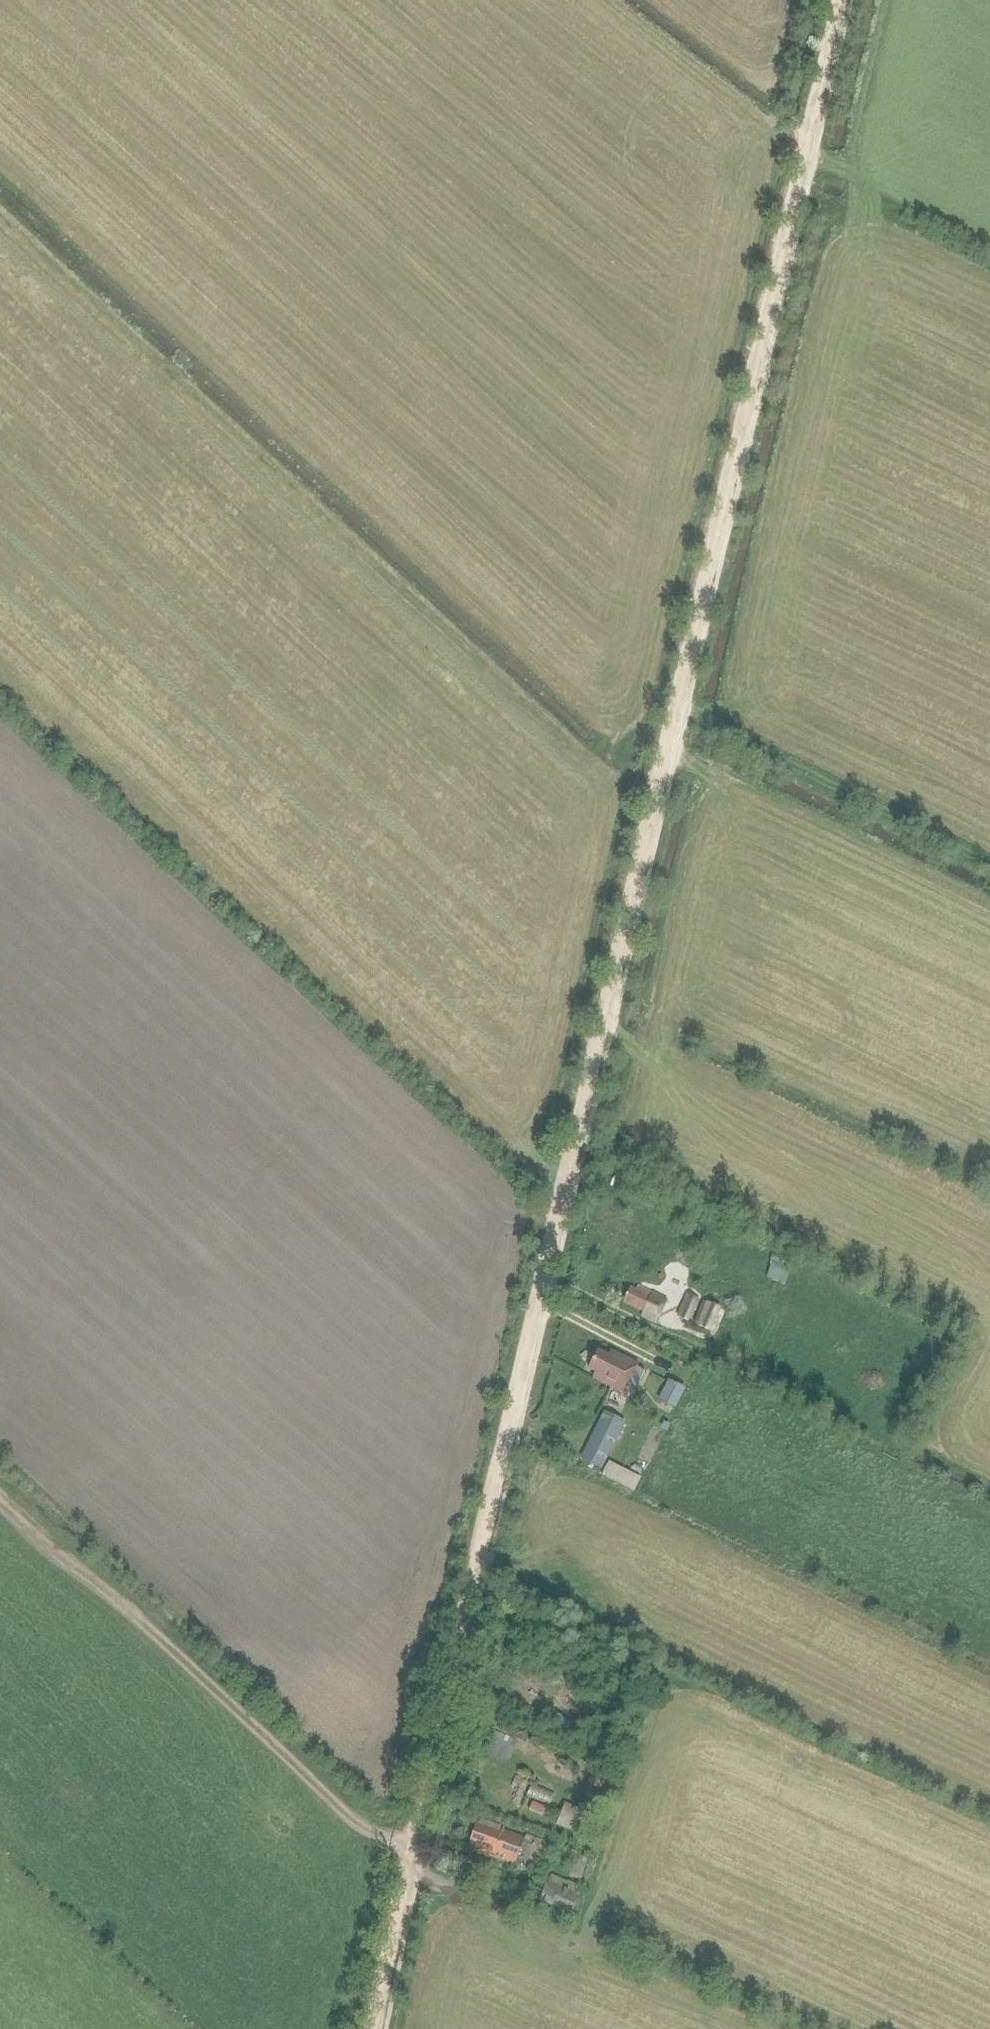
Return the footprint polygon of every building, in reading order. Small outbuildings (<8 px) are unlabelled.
[(641,1317),(656,1324),(667,1300),(638,1286),(636,1290),(630,1287),(623,1303),(643,1312),(641,1317)] [(689,1322),(699,1299),(687,1294),(677,1317),(689,1322)] [(711,1332),(721,1307),(706,1300),(696,1325),(711,1332)] [(638,1364),(611,1352),(609,1357),(599,1353),(590,1371),(596,1374),(594,1380),(624,1394),(638,1364)] [(678,1400),(684,1388),(669,1380),(662,1392),(678,1400)] [(601,1468),(625,1421),(604,1411),(580,1458),(601,1468)] [(606,1459),(599,1473),(631,1489),(638,1475),(606,1459)] [(485,1747),(501,1755),(509,1738),(493,1730),(485,1747)] [(514,1865),(524,1838),(501,1830),(500,1833),(477,1825),(471,1844),(477,1846),(475,1852),(514,1865)] [(492,1862),(469,1853),(463,1872),(482,1879),(485,1873),(487,1874),(492,1862)] [(551,1874),(550,1878),(580,1891),(581,1886),(551,1874)]
